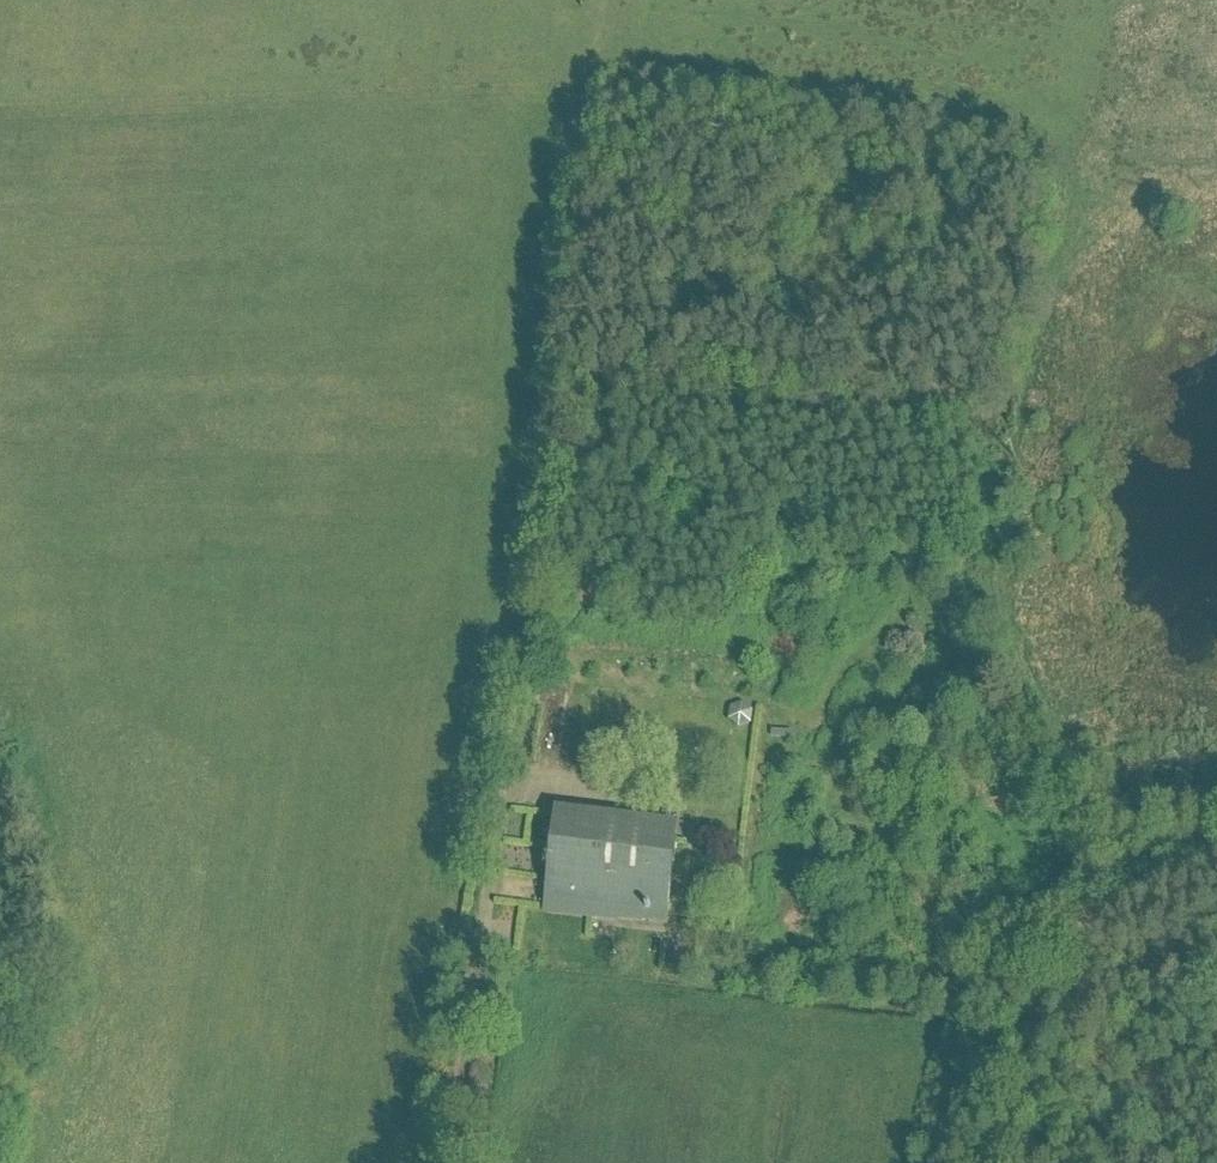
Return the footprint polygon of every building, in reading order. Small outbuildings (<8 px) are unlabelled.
[(731,713),(729,725),(739,733),(751,729),(753,716),(743,708),(731,713)] [(617,919),(667,925),(670,896),(676,842),(679,824),(557,809),(545,909),(618,918),(617,919)]
